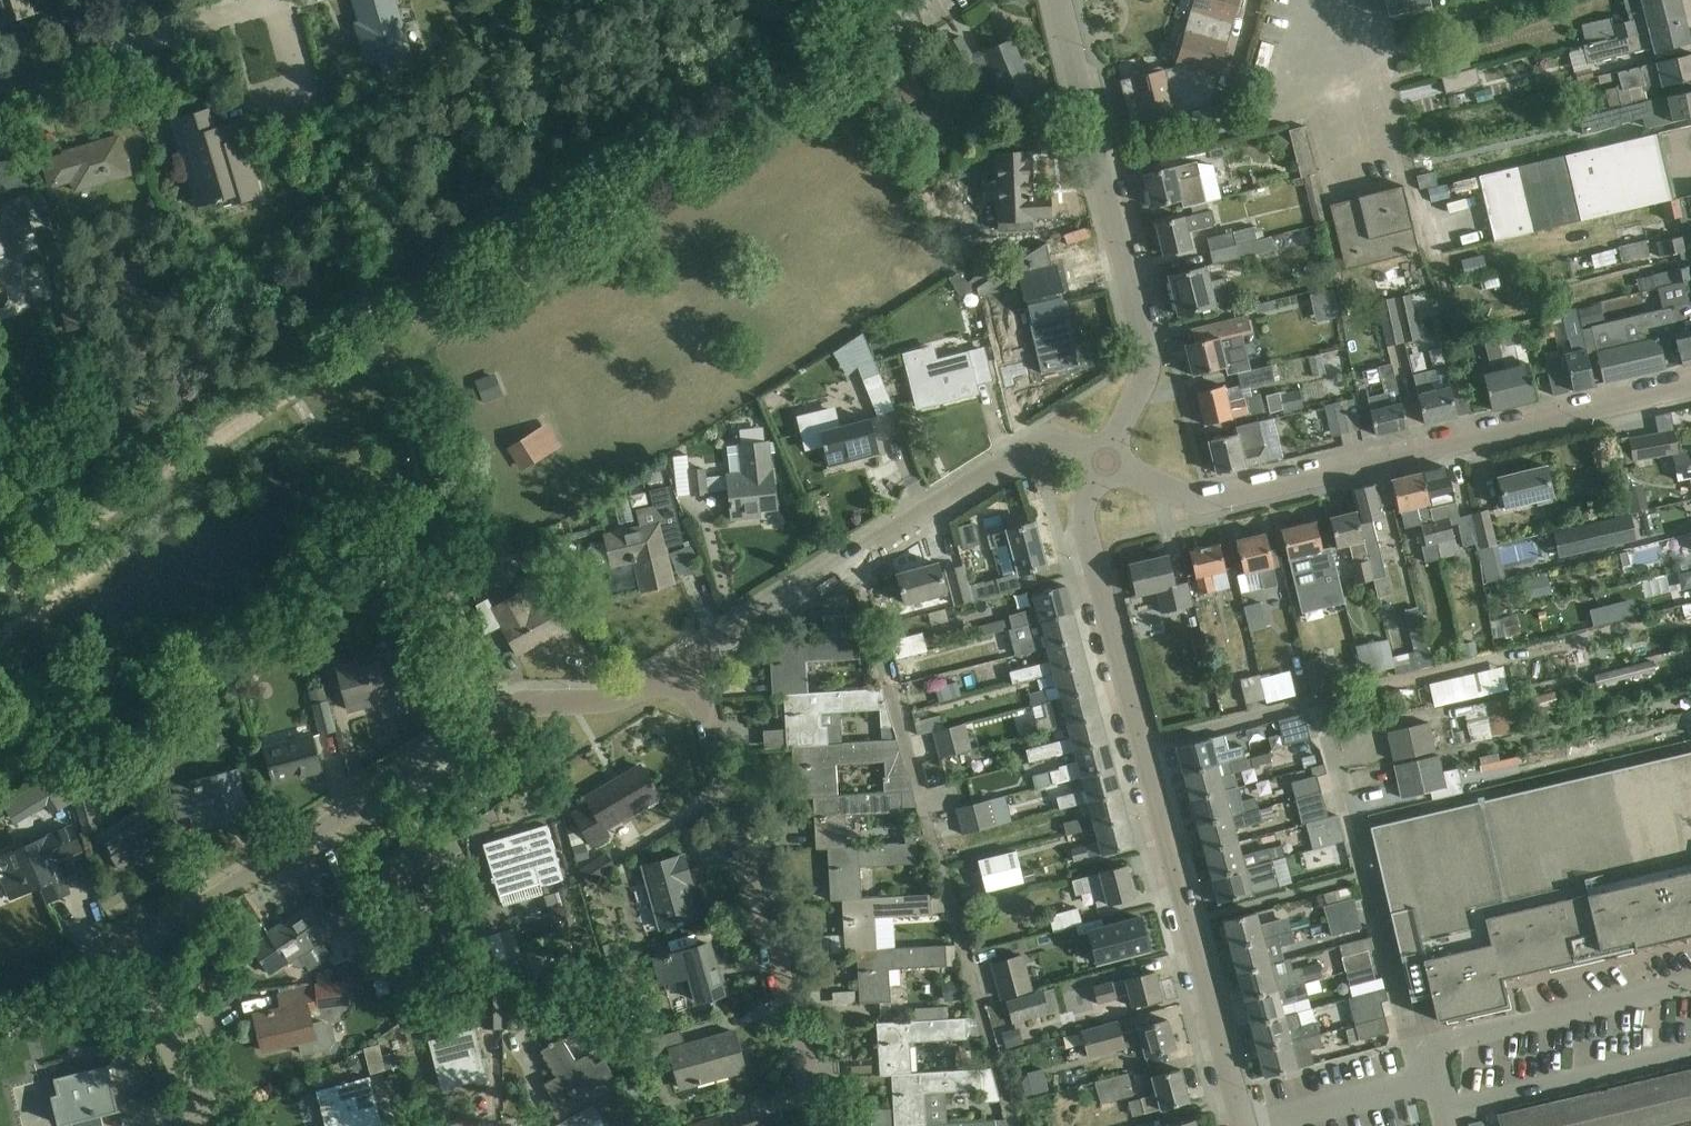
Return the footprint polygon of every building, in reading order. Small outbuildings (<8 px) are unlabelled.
[(36,14),(32,0),(0,0),(0,25),(36,14)] [(395,70),(413,65),(408,47),(394,0),(356,0),(362,23),(358,24),(368,59),(390,53),(395,70)] [(1218,0),(1190,0),(1189,5),(1191,10),(1188,20),(1231,32),(1235,17),(1240,14),(1242,7),(1218,0)] [(1389,16),(1431,5),(1430,0),(1385,0),(1389,16)] [(1587,44),(1608,39),(1608,40),(1651,29),(1650,27),(1685,19),(1680,0),(1624,0),(1629,19),(1613,23),(1612,18),(1583,25),(1587,44)] [(470,17),(475,35),(486,32),(481,14),(470,17)] [(1685,19),(1650,27),(1651,29),(1608,40),(1608,39),(1587,44),(1584,45),(1588,62),(1616,56),(1654,46),(1657,57),(1690,49),(1690,43),(1685,19)] [(1231,32),(1188,20),(1185,30),(1181,33),(1177,46),(1227,60),(1229,53),(1227,48),(1231,32)] [(504,29),(501,22),(489,25),(492,33),(492,34),(504,30),(504,29)] [(971,82),(994,72),(1006,102),(1018,97),(1028,93),(1033,91),(1012,39),(985,50),(986,52),(975,59),(960,36),(947,44),(963,69),(971,82)] [(1263,71),(1270,45),(1257,42),(1250,67),(1263,71)] [(1225,67),(1227,60),(1177,46),(1174,58),(1176,63),(1175,67),(1170,68),(1211,103),(1220,70),(1225,67)] [(1690,78),(1690,53),(1619,70),(1623,85),(1617,86),(1619,96),(1630,94),(1628,85),(1644,81),(1646,89),(1690,78)] [(1160,66),(1147,70),(1160,120),(1167,119),(1170,114),(1211,103),(1170,68),(1165,69),(1160,66)] [(1476,67),(1442,77),(1446,93),(1481,84),(1476,67)] [(905,69),(893,77),(907,99),(919,91),(905,69)] [(1160,120),(1147,70),(1135,73),(1132,77),(1121,80),(1131,123),(1148,119),(1153,122),(1160,120)] [(1592,70),(1578,74),(1579,78),(1579,80),(1589,78),(1594,77),(1593,70),(1592,70)] [(1409,81),(1410,94),(1441,92),(1440,80),(1409,81)] [(1492,89),(1475,92),(1477,103),(1494,99),(1492,89)] [(1685,117),(1690,116),(1690,90),(1632,102),(1630,94),(1619,96),(1622,106),(1619,107),(1622,122),(1631,120),(1643,117),(1645,127),(1670,121),(1685,117)] [(1028,93),(1018,97),(1023,109),(1033,106),(1028,93)] [(1458,96),(1448,98),(1451,109),(1461,107),(1458,96)] [(1621,125),(1617,108),(1579,117),(1583,134),(1621,125)] [(192,169),(194,168),(205,206),(233,198),(235,202),(261,195),(252,164),(245,166),(235,133),(217,139),(208,109),(172,120),(179,141),(183,140),(192,169)] [(1302,177),(1304,176),(1314,174),(1318,173),(1306,126),(1290,130),(1302,177)] [(1495,240),(1650,204),(1672,199),(1656,134),(1479,175),(1495,240)] [(44,161),(50,182),(51,185),(73,179),(76,189),(131,173),(120,136),(65,152),(65,154),(44,161)] [(999,182),(987,183),(989,205),(1000,204),(1000,217),(1001,229),(1032,228),(1031,216),(1032,216),(1049,215),(1049,195),(1032,196),(1030,154),(1041,153),(1041,138),(1018,139),(996,140),(997,155),(999,182)] [(1184,207),(1205,202),(1208,202),(1221,198),(1212,164),(1197,162),(1197,161),(1144,174),(1152,206),(1182,199),(1184,207)] [(1435,171),(1417,175),(1420,188),(1437,185),(1435,171)] [(1314,174),(1304,176),(1315,225),(1326,222),(1314,174)] [(1446,183),(1429,188),(1432,201),(1449,197),(1446,183)] [(1269,186),(1251,190),(1254,200),(1272,195),(1271,195),(1269,186)] [(1330,205),(1335,226),(1346,272),(1420,253),(1403,187),(1330,205)] [(6,271),(26,265),(22,250),(37,246),(29,219),(49,213),(43,192),(1,204),(7,224),(0,226),(0,273),(6,271)] [(1667,220),(1680,217),(1681,221),(1690,219),(1690,195),(1663,201),(1665,210),(1667,220)] [(1164,254),(1185,248),(1193,247),(1190,232),(1217,226),(1213,210),(1156,223),(1164,254)] [(1088,225),(1062,231),(1066,246),(1091,240),(1088,225)] [(1253,241),(1264,238),(1261,227),(1254,229),(1254,227),(1208,239),(1211,252),(1236,245),(1253,241)] [(1656,241),(1660,258),(1680,253),(1681,259),(1690,257),(1690,234),(1656,241)] [(1272,236),(1264,238),(1253,241),(1257,255),(1276,250),(1272,236)] [(1646,240),(1618,247),(1622,263),(1650,256),(1646,240)] [(1240,258),(1236,245),(1211,252),(1214,264),(1240,258)] [(978,286),(998,272),(997,249),(974,251),(975,277),(971,281),(978,286)] [(1484,254),(1463,259),(1467,276),(1488,271),(1484,254)] [(1179,314),(1200,309),(1232,301),(1227,279),(1211,282),(1207,266),(1169,275),(1179,314)] [(1653,275),(1657,288),(1673,284),(1674,284),(1684,282),(1690,281),(1690,266),(1671,270),(1653,275)] [(1035,273),(1014,278),(1001,281),(998,272),(978,286),(979,289),(979,290),(989,332),(1008,328),(1005,316),(1016,313),(1022,337),(1028,359),(1039,356),(1042,372),(1078,363),(1074,347),(1077,347),(1065,301),(1052,304),(1048,288),(1039,290),(1035,273)] [(958,273),(951,279),(962,294),(979,290),(979,289),(958,273)] [(1661,287),(1665,308),(1688,303),(1690,303),(1690,281),(1684,282),(1674,284),(1661,287)] [(62,311),(68,332),(89,327),(80,289),(62,293),(66,310),(62,311)] [(1315,293),(1311,294),(1314,307),(1327,304),(1330,318),(1340,316),(1333,289),(1329,290),(1328,290),(1315,293)] [(1410,294),(1395,297),(1405,342),(1420,338),(1410,294)] [(1405,342),(1395,297),(1377,301),(1387,346),(1405,342)] [(1275,300),(1255,304),(1258,314),(1277,309),(1275,300)] [(1599,303),(1577,308),(1582,328),(1604,322),(1599,303)] [(1582,329),(1583,335),(1584,335),(1588,354),(1598,351),(1675,333),(1690,330),(1690,303),(1688,303),(1665,308),(1651,311),(1592,326),(1582,329)] [(1576,308),(1561,311),(1568,340),(1570,340),(1573,353),(1565,355),(1568,368),(1573,390),(1596,385),(1591,363),(1588,354),(1584,335),(1583,335),(1582,329),(1578,315),(1576,308)] [(1251,369),(1243,336),(1253,333),(1249,315),(1192,329),(1195,343),(1186,345),(1194,375),(1226,367),(1228,375),(1237,373),(1251,369)] [(1551,315),(1542,317),(1544,325),(1553,323),(1551,315)] [(1510,324),(1496,327),(1515,404),(1537,399),(1532,377),(1529,364),(1520,366),(1510,324)] [(263,326),(249,335),(253,342),(268,333),(263,326)] [(1544,328),(1546,337),(1555,336),(1553,326),(1544,328)] [(1492,410),(1515,404),(1496,327),(1482,330),(1492,373),(1491,373),(1484,375),(1487,388),(1492,410)] [(1598,351),(1600,361),(1605,382),(1665,368),(1682,364),(1683,365),(1690,362),(1690,330),(1675,333),(1598,351)] [(855,337),(834,352),(848,375),(858,366),(857,364),(861,354),(865,351),(855,337)] [(906,353),(912,381),(918,402),(944,396),(945,400),(978,392),(975,383),(991,379),(984,349),(924,363),(920,349),(906,353)] [(1545,359),(1554,395),(1569,391),(1560,355),(1545,359)] [(1379,367),(1385,389),(1384,389),(1385,394),(1368,398),(1371,410),(1370,410),(1376,435),(1408,427),(1398,386),(1397,386),(1391,363),(1379,367)] [(1226,390),(1225,385),(1198,392),(1206,424),(1264,410),(1260,395),(1253,397),(1250,387),(1275,380),(1271,364),(1251,369),(1237,373),(1241,386),(1226,390)] [(1450,388),(1448,375),(1445,365),(1429,369),(1430,374),(1414,378),(1424,423),(1457,416),(1450,388)] [(1450,388),(1457,416),(1472,412),(1462,371),(1448,375),(1450,388)] [(880,372),(864,378),(878,415),(894,409),(880,372)] [(491,376),(476,382),(484,402),(499,397),(491,376)] [(1304,406),(1300,390),(1280,394),(1284,411),(1290,410),(1291,413),(1303,410),(1303,406),(1304,406)] [(1335,407),(1342,434),(1356,430),(1350,403),(1335,407)] [(832,410),(800,418),(808,447),(824,443),(825,449),(826,449),(830,464),(871,454),(872,456),(879,454),(870,419),(836,427),(832,410)] [(1654,423),(1671,421),(1670,410),(1653,412),(1654,423)] [(1265,446),(1259,420),(1236,426),(1238,434),(1210,441),(1218,473),(1269,460),(1265,446)] [(515,444),(529,466),(558,448),(544,425),(515,444)] [(1634,460),(1674,453),(1678,452),(1674,430),(1630,438),(1634,460)] [(772,469),(769,441),(738,444),(738,445),(727,446),(730,474),(707,476),(706,468),(690,470),(692,494),(729,490),(732,519),(751,517),(751,512),(777,509),(773,469),(772,469)] [(1690,478),(1690,451),(1690,450),(1678,452),(1674,453),(1679,480),(1690,478)] [(687,453),(672,454),(674,494),(689,493),(687,453)] [(1498,477),(1504,498),(1506,508),(1554,497),(1546,465),(1498,477)] [(1479,543),(1472,514),(1458,518),(1455,503),(1456,503),(1447,466),(1422,473),(1439,543),(1455,539),(1452,525),(1458,523),(1460,532),(1464,546),(1479,543)] [(648,483),(664,479),(662,470),(646,474),(648,483)] [(1439,543),(1422,473),(1392,480),(1400,511),(1418,507),(1427,546),(1430,545),(1437,543),(1439,543)] [(1352,489),(1357,511),(1374,579),(1376,588),(1378,598),(1391,595),(1372,520),(1384,517),(1376,484),(1352,489)] [(590,548),(588,552),(588,557),(590,561),(594,564),(601,564),(612,561),(632,557),(633,562),(636,561),(643,590),(673,582),(663,541),(681,537),(676,516),(672,501),(669,487),(652,490),(655,505),(636,509),(640,525),(628,528),(629,531),(606,537),(607,540),(608,543),(595,546),(590,548)] [(1644,496),(1631,499),(1634,511),(1647,508),(1644,496)] [(1481,548),(1496,544),(1488,510),(1472,514),(1479,543),(1481,548)] [(1361,592),(1376,588),(1374,579),(1357,511),(1330,518),(1337,547),(1352,543),(1356,563),(1354,564),(1358,583),(1359,583),(1361,592)] [(1629,515),(1556,532),(1561,556),(1635,539),(1629,515)] [(1342,587),(1337,568),(1338,568),(1334,552),(1325,555),(1317,521),(1281,530),(1288,558),(1317,551),(1322,572),(1327,591),(1342,587)] [(996,579),(1000,593),(1036,583),(1033,570),(1047,566),(1035,522),(993,534),(1005,577),(996,579)] [(1237,540),(1243,562),(1246,574),(1262,570),(1266,588),(1278,585),(1273,565),(1279,564),(1275,550),(1270,551),(1266,533),(1237,540)] [(540,547),(549,562),(561,556),(552,540),(540,547)] [(970,540),(958,544),(960,551),(972,547),(970,540)] [(1427,546),(1422,547),(1426,562),(1441,558),(1437,543),(1430,545),(1427,546)] [(1190,551),(1195,573),(1200,595),(1216,591),(1212,573),(1226,570),(1220,544),(1190,551)] [(1498,544),(1496,544),(1481,548),(1478,549),(1487,583),(1506,578),(1498,544)] [(695,545),(685,548),(690,560),(699,557),(695,545)] [(1628,552),(1621,553),(1624,565),(1631,564),(1628,552)] [(1162,612),(1192,606),(1187,582),(1174,585),(1168,557),(1131,565),(1138,594),(1157,589),(1162,612)] [(394,559),(374,572),(379,581),(400,569),(394,559)] [(549,564),(556,576),(562,573),(555,561),(549,564)] [(549,564),(549,563),(532,572),(546,597),(530,606),(522,592),(492,608),(518,654),(551,636),(553,639),(567,632),(548,597),(563,589),(556,576),(549,564)] [(973,600),(969,585),(963,566),(941,572),(938,563),(898,574),(906,603),(946,591),(952,589),(957,604),(973,600)] [(482,587),(483,579),(480,574),(469,579),(475,591),(482,587)] [(984,581),(969,585),(973,600),(988,596),(984,581)] [(1009,618),(980,626),(983,636),(1041,620),(1074,612),(1067,585),(1045,591),(1034,594),(1038,607),(1009,615),(1009,618)] [(1261,603),(1238,608),(1241,624),(1265,619),(1261,603)] [(1393,616),(1390,603),(1380,605),(1383,618),(1393,616)] [(1683,607),(1685,616),(1685,620),(1690,618),(1690,605),(1683,607)] [(340,607),(308,615),(316,647),(336,642),(331,623),(343,620),(340,607)] [(1394,656),(1397,667),(1398,674),(1432,666),(1418,607),(1404,610),(1414,651),(1394,656)] [(1032,638),(1016,642),(1019,655),(1035,651),(1049,647),(1048,646),(1081,638),(1074,612),(1041,620),(1045,635),(1032,638)] [(825,639),(770,643),(773,695),(801,693),(809,693),(870,689),(870,687),(801,691),(799,659),(860,656),(859,636),(857,614),(824,616),(825,639)] [(1518,614),(1501,618),(1506,635),(1506,636),(1522,632),(1518,614)] [(902,619),(885,624),(890,641),(906,637),(902,619)] [(1052,660),(1010,671),(1013,683),(1055,672),(1087,663),(1081,638),(1048,646),(1049,647),(1052,660)] [(1358,646),(1363,672),(1395,666),(1389,640),(1358,646)] [(1478,653),(1475,641),(1461,644),(1464,656),(1478,653)] [(338,665),(344,688),(349,710),(392,700),(395,713),(415,708),(400,649),(338,665)] [(252,666),(245,656),(232,665),(239,675),(252,666)] [(1323,657),(1307,661),(1314,692),(1343,685),(1340,673),(1327,676),(1323,657)] [(1656,670),(1653,660),(1594,675),(1597,686),(1656,670)] [(1087,663),(1055,672),(1062,698),(1094,689),(1087,663)] [(1477,676),(1480,691),(1468,694),(1469,699),(1508,690),(1504,670),(1477,676)] [(1241,679),(1247,703),(1266,699),(1260,675),(1241,679)] [(939,702),(961,695),(957,683),(935,689),(939,702)] [(325,685),(310,689),(313,702),(328,698),(325,685)] [(801,693),(773,695),(773,696),(785,695),(788,746),(816,744),(828,744),(885,741),(885,739),(841,742),(839,710),(872,708),(872,710),(880,709),(881,727),(893,726),(882,688),(870,689),(809,693),(801,693)] [(1047,717),(1035,720),(1039,732),(1069,724),(1101,715),(1094,689),(1062,698),(1048,702),(1043,704),(1047,717)] [(1032,707),(1043,704),(1048,702),(1045,690),(1029,694),(1032,707)] [(1554,691),(1536,696),(1540,715),(1560,710),(1554,691)] [(1471,704),(1472,707),(1464,708),(1472,743),(1493,738),(1492,736),(1511,732),(1509,723),(1521,720),(1516,695),(1471,704)] [(327,700),(313,703),(320,732),(335,728),(327,700)] [(164,709),(153,716),(159,726),(170,719),(164,709)] [(1304,713),(1278,719),(1285,746),(1311,739),(1304,713)] [(1072,737),(1026,750),(1030,762),(1076,749),(1108,741),(1101,715),(1069,724),(1072,737)] [(913,731),(940,730),(939,716),(913,718),(913,731)] [(1431,721),(1387,731),(1394,760),(1437,751),(1431,721)] [(972,749),(966,724),(935,731),(941,757),(953,754),(972,749)] [(1455,732),(1457,743),(1465,742),(1463,730),(1455,732)] [(322,769),(316,748),(313,734),(265,747),(274,782),(322,769)] [(1211,737),(1178,746),(1185,773),(1246,757),(1243,745),(1228,749),(1224,734),(1211,737)] [(912,791),(897,741),(885,741),(828,744),(816,744),(788,746),(788,747),(790,747),(792,776),(801,775),(802,797),(912,791)] [(1060,769),(1032,776),(1035,788),(1082,775),(1115,767),(1108,741),(1076,749),(1079,761),(1059,767),(1060,769)] [(1484,800),(1452,807),(1370,826),(1411,1001),(1432,996),(1437,1020),(1446,1018),(1507,1003),(1501,978),(1549,966),(1631,947),(1690,933),(1690,751),(1484,800)] [(1246,757),(1185,773),(1192,799),(1225,790),(1237,787),(1239,786),(1235,772),(1272,762),(1270,753),(1246,759),(1246,757)] [(1315,755),(1303,759),(1305,769),(1311,768),(1318,766),(1315,755)] [(1440,755),(1417,760),(1395,765),(1399,781),(1444,771),(1440,755)] [(1291,782),(1296,799),(1322,792),(1318,776),(1326,774),(1324,764),(1318,766),(1311,768),(1314,776),(1291,782)] [(590,804),(573,814),(579,825),(591,844),(592,846),(610,836),(606,829),(641,809),(660,797),(654,786),(655,786),(653,781),(651,782),(642,766),(613,783),(612,781),(585,797),(590,804)] [(1086,789),(1057,797),(1060,808),(1060,809),(1089,801),(1122,792),(1115,767),(1082,775),(1086,789)] [(172,785),(175,796),(180,818),(194,814),(197,829),(249,815),(237,768),(172,785)] [(65,773),(69,785),(82,781),(78,769),(65,773)] [(1447,788),(1444,771),(1399,781),(1403,797),(1447,788)] [(21,797),(6,806),(15,824),(47,804),(53,814),(71,803),(62,772),(53,777),(21,797)] [(1225,790),(1192,799),(1198,825),(1244,813),(1259,809),(1256,797),(1241,801),(1237,787),(1225,790)] [(912,791),(802,797),(802,798),(814,798),(817,848),(845,846),(843,814),(900,811),(904,811),(904,808),(916,807),(912,791)] [(1122,792),(1089,801),(1096,827),(1128,818),(1122,792)] [(1328,817),(1322,792),(1296,799),(1302,823),(1309,822),(1328,817)] [(84,830),(98,826),(91,798),(77,802),(84,830)] [(991,799),(956,808),(962,834),(998,825),(991,799)] [(1272,806),(1261,809),(1264,821),(1275,818),(1272,806)] [(1244,813),(1198,825),(1205,851),(1238,842),(1235,828),(1264,821),(1261,809),(1260,808),(1259,809),(1244,813)] [(103,840),(110,851),(122,869),(165,842),(146,812),(103,840)] [(1338,815),(1328,817),(1309,822),(1311,831),(1312,831),(1313,835),(1309,836),(1312,849),(1341,842),(1338,832),(1342,832),(1338,815)] [(1086,845),(1071,849),(1074,861),(1089,857),(1103,854),(1114,851),(1135,845),(1128,818),(1096,827),(1100,843),(1087,846),(1086,845)] [(1079,819),(1064,823),(1067,835),(1082,832),(1079,819)] [(564,879),(554,846),(548,825),(484,844),(499,894),(541,882),(542,886),(564,879)] [(1,876),(2,877),(11,898),(41,885),(48,901),(65,894),(59,880),(51,861),(56,859),(81,848),(71,826),(47,836),(34,842),(29,838),(19,842),(19,848),(6,854),(0,856),(0,876),(1,876)] [(370,871),(382,889),(389,899),(438,867),(445,877),(458,869),(450,857),(462,850),(448,828),(424,843),(419,836),(405,845),(407,847),(370,871)] [(585,842),(581,830),(569,834),(573,846),(585,842)] [(924,834),(905,835),(905,842),(914,842),(914,843),(926,842),(924,834)] [(1052,840),(1042,843),(1045,853),(1054,850),(1052,840)] [(845,846),(817,848),(817,849),(828,849),(831,899),(859,898),(859,896),(857,865),(915,861),(914,843),(914,842),(905,842),(845,846)] [(1238,842),(1205,851),(1212,876),(1245,868),(1245,866),(1273,859),(1285,856),(1282,845),(1270,849),(1242,856),(1238,842)] [(586,843),(573,846),(577,860),(590,857),(586,843)] [(1016,850),(979,860),(987,890),(1024,881),(1022,872),(1016,850)] [(581,871),(588,883),(616,867),(609,854),(581,871)] [(661,928),(676,924),(697,918),(685,874),(689,872),(684,854),(643,866),(661,928)] [(1245,868),(1212,876),(1219,903),(1252,894),(1252,893),(1279,886),(1276,873),(1273,860),(1245,868)] [(1127,865),(1083,877),(1072,880),(1076,896),(1094,891),(1098,907),(1109,904),(1135,897),(1127,865)] [(1317,886),(1347,878),(1344,867),(1315,874),(1317,886)] [(1032,869),(1022,872),(1024,881),(1025,883),(1035,880),(1032,869)] [(1358,913),(1354,898),(1356,897),(1354,887),(1336,892),(1338,902),(1324,906),(1328,921),(1358,913)] [(859,898),(831,899),(831,901),(843,900),(846,950),(874,949),(874,948),(872,917),(930,913),(929,892),(859,896),(859,898)] [(361,921),(357,915),(345,896),(327,908),(321,899),(269,933),(271,935),(253,946),(270,973),(339,928),(342,933),(361,921)] [(245,900),(229,908),(236,923),(252,915),(245,900)] [(1054,931),(1076,925),(1082,923),(1077,908),(1039,920),(1043,933),(1054,930),(1054,931)] [(1224,920),(1231,945),(1292,930),(1290,922),(1281,925),(1279,919),(1260,924),(1257,912),(1224,920)] [(1358,913),(1328,921),(1332,936),(1362,928),(1358,913)] [(365,925),(379,946),(394,936),(380,916),(365,925)] [(1141,917),(1119,923),(1104,927),(1102,917),(1082,923),(1076,925),(1078,934),(1089,931),(1097,963),(1121,956),(1149,949),(1141,917)] [(354,933),(371,976),(384,971),(364,927),(354,933)] [(1297,948),(1295,941),(1292,930),(1231,945),(1238,973),(1286,960),(1283,951),(1297,948)] [(500,932),(486,936),(503,989),(536,978),(528,952),(509,958),(500,932)] [(604,945),(608,957),(618,954),(615,941),(604,945)] [(699,1001),(703,1000),(724,994),(710,943),(655,959),(663,986),(692,977),(699,1001)] [(874,949),(846,950),(846,952),(857,951),(860,1003),(883,1002),(889,1001),(887,968),(944,964),(943,944),(874,948),(874,949)] [(1342,956),(1346,971),(1372,964),(1368,950),(1342,956)] [(991,963),(1000,998),(1032,990),(1023,955),(991,963)] [(1245,998),(1305,983),(1301,967),(1293,970),(1290,959),(1286,960),(1238,973),(1245,998)] [(1319,962),(1302,967),(1306,982),(1323,977),(1319,962)] [(1376,979),(1372,964),(1346,971),(1349,986),(1354,984),(1376,979)] [(1134,1006),(1141,1004),(1163,999),(1155,971),(1134,976),(1095,986),(1099,1001),(1118,997),(1117,994),(1130,991),(1134,1006)] [(374,981),(378,994),(392,990),(388,976),(374,981)] [(1354,984),(1349,986),(1352,997),(1374,992),(1385,989),(1382,977),(1376,979),(1354,984)] [(315,987),(301,990),(280,995),(283,1009),(256,1015),(264,1050),(299,1042),(302,1055),(330,1048),(334,1043),(329,1023),(324,1020),(311,1022),(308,1011),(318,1008),(351,1005),(348,979),(314,983),(315,987)] [(958,980),(942,982),(945,1001),(961,999),(958,980)] [(1309,997),(1305,983),(1245,998),(1251,1023),(1284,1015),(1281,1004),(1309,997)] [(1053,988),(1008,1001),(1014,1023),(1060,1010),(1053,988)] [(1356,1025),(1386,1017),(1381,1000),(1387,999),(1385,989),(1374,992),(1352,997),(1349,998),(1356,1025)] [(411,1015),(404,991),(393,995),(400,1018),(411,1015)] [(485,1028),(503,1028),(504,1000),(504,991),(485,995),(485,1028)] [(521,1028),(520,1000),(504,1000),(503,1028),(521,1028)] [(990,1023),(1008,1017),(1002,1000),(984,1006),(990,1023)] [(710,1008),(699,1011),(701,1020),(712,1017),(710,1008)] [(1298,1011),(1284,1015),(1251,1023),(1258,1050),(1320,1034),(1313,1008),(1298,1012),(1298,1011)] [(900,1021),(877,1022),(881,1075),(909,1073),(909,1071),(912,1071),(910,1041),(965,1038),(979,1038),(977,1018),(964,1020),(964,1017),(900,1021)] [(1390,1032),(1386,1017),(1356,1025),(1356,1027),(1360,1040),(1390,1032)] [(1125,1047),(1121,1032),(1118,1019),(1081,1029),(1089,1058),(1125,1048),(1125,1047)] [(1147,1055),(1154,1053),(1176,1048),(1168,1019),(1121,1032),(1125,1047),(1144,1042),(1147,1055)] [(1020,1027),(1002,1032),(1007,1047),(1024,1042),(1020,1027)] [(1356,1027),(1347,1029),(1350,1042),(1360,1040),(1356,1027)] [(430,1040),(437,1067),(443,1088),(487,1077),(474,1028),(430,1040)] [(639,1063),(672,1054),(681,1088),(746,1070),(735,1031),(685,1045),(681,1030),(660,1036),(649,1039),(634,1044),(639,1063)] [(1323,1046),(1320,1034),(1258,1050),(1265,1077),(1298,1068),(1311,1064),(1307,1050),(1323,1046)] [(558,1120),(577,1108),(592,1100),(586,1090),(613,1075),(603,1057),(595,1061),(589,1050),(575,1058),(562,1037),(560,1038),(541,1050),(557,1076),(549,1081),(553,1088),(549,1090),(555,1101),(549,1104),(558,1120)] [(383,1060),(382,1055),(380,1044),(365,1048),(371,1074),(386,1071),(383,1060)] [(954,1049),(954,1068),(968,1067),(967,1049),(954,1049)] [(399,1067),(395,1052),(382,1055),(383,1060),(386,1071),(399,1067)] [(623,1055),(616,1059),(620,1066),(627,1061),(623,1055)] [(345,1067),(342,1056),(333,1059),(336,1070),(345,1067)] [(1115,1062),(1117,1072),(1137,1067),(1134,1057),(1115,1062)] [(101,1114),(118,1109),(107,1066),(54,1079),(57,1093),(52,1095),(59,1125),(71,1123),(72,1125),(104,1125),(101,1114)] [(909,1073),(881,1075),(881,1076),(892,1075),(895,1125),(924,1124),(924,1123),(926,1124),(925,1108),(925,1092),(979,1088),(982,1088),(983,1102),(1000,1101),(991,1068),(912,1073),(912,1071),(909,1071),(909,1073)] [(1147,1113),(1168,1107),(1190,1101),(1181,1069),(1153,1076),(1158,1093),(1143,1097),(1128,1102),(1132,1117),(1147,1113)] [(1498,1115),(1500,1125),(1655,1125),(1690,1117),(1690,1070),(1498,1115)] [(629,1085),(637,1081),(632,1071),(623,1076),(629,1085)] [(1095,1081),(1101,1104),(1134,1095),(1128,1071),(1095,1081)] [(322,1086),(334,1083),(332,1073),(319,1076),(322,1086)] [(1029,1073),(1015,1077),(1021,1097),(1035,1092),(1029,1073)] [(377,1104),(370,1077),(317,1091),(326,1125),(379,1125),(383,1125),(377,1104)] [(595,1103),(556,1125),(608,1125),(595,1103)] [(673,1119),(669,1106),(654,1110),(658,1124),(673,1119)] [(947,1107),(925,1108),(926,1124),(948,1123),(947,1107)] [(714,1116),(685,1123),(686,1125),(717,1125),(714,1116)]
